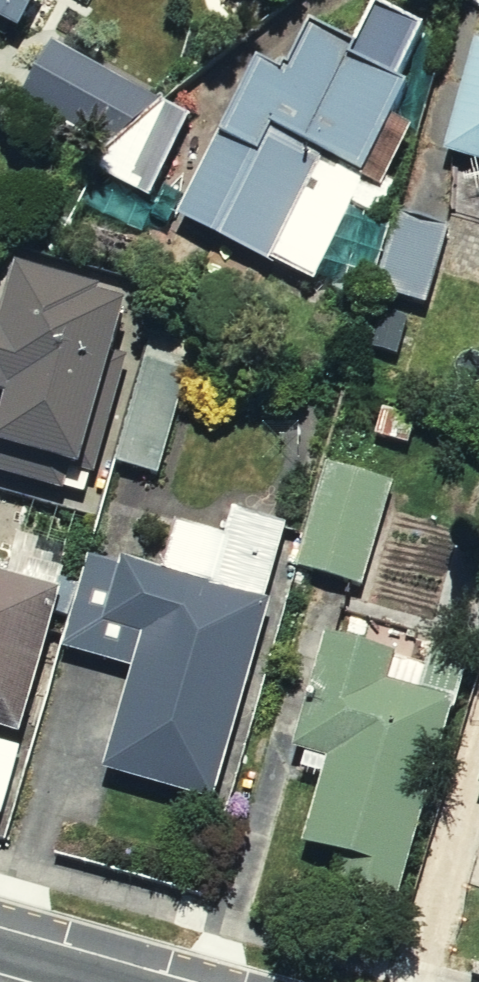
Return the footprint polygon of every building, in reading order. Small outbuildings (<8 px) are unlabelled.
[(5,8),(10,0),(0,0),(0,17),(5,8)] [(197,129),(159,203),(306,277),(355,181),(429,33),(364,0),(347,0),(329,35),(261,1),(197,129)] [(5,8),(0,17),(0,131),(136,206),(189,109),(5,8)] [(474,36),(443,146),(478,155),(478,37),(474,36)] [(450,222),(397,207),(374,286),(426,301),(450,222)] [(0,259),(0,469),(90,491),(97,462),(116,384),(90,378),(112,286),(0,259)] [(189,372),(123,356),(116,384),(97,462),(163,478),(189,372)] [(394,458),(308,435),(285,520),(274,562),(359,585),(394,458)] [(191,578),(66,544),(40,642),(114,662),(85,769),(208,803),(274,562),(285,520),(212,500),(191,578)] [(0,570),(0,694),(32,579),(0,570)] [(448,669),(311,628),(269,767),(304,778),(287,834),(328,846),(319,875),(381,893),(448,669)] [(17,738),(0,733),(0,797),(17,738)]
